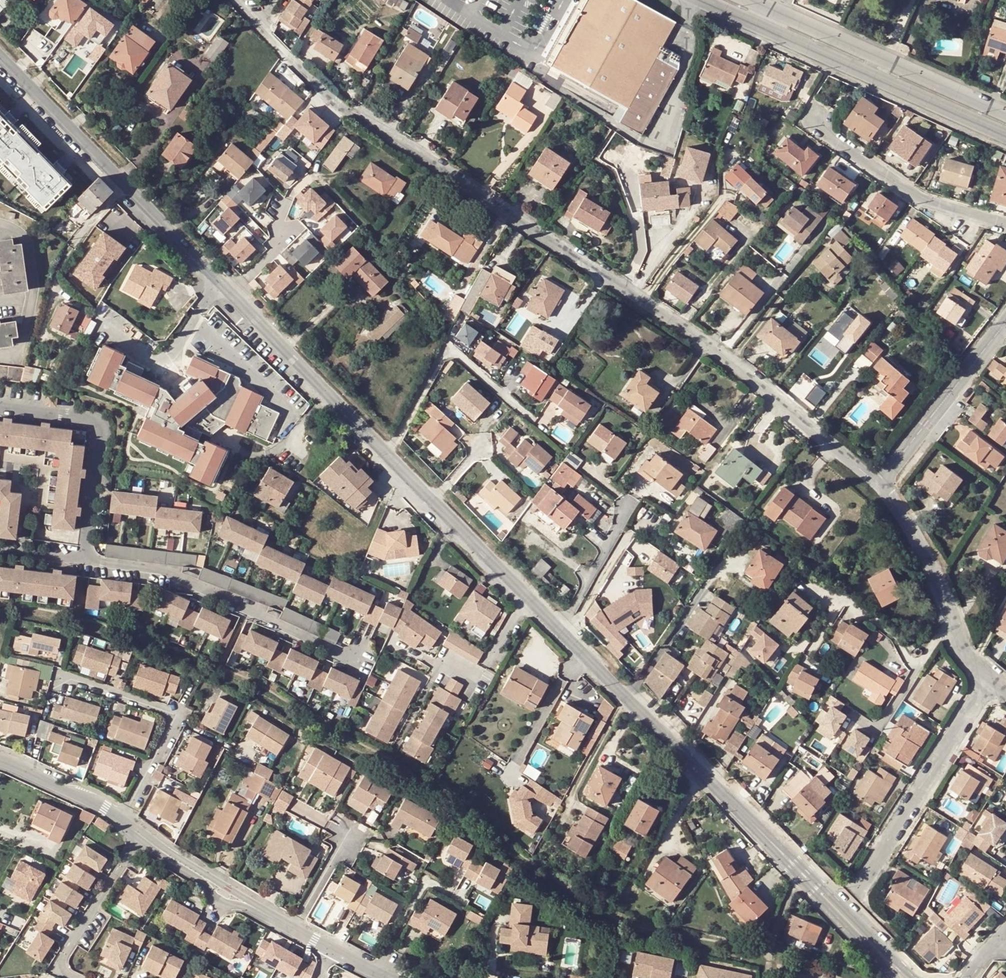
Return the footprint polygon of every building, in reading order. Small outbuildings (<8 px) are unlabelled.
[(79,0),(56,0),(49,11),(49,16),(52,18),(56,18),(57,17),(61,20),(64,17),(72,23),(86,4),(79,0)] [(142,11),(150,0),(143,0),(138,7),(142,11)] [(307,23),(300,18),(306,9),(311,12),(316,4),(312,2),(309,0),(297,0),(296,2),(293,0),(292,0),(281,16),(295,26),(293,29),(299,33),(307,23)] [(550,66),(586,0),(580,0),(545,63),(550,66)] [(662,46),(675,23),(635,0),(586,0),(550,66),(626,109),(619,122),(642,134),(678,69),(680,56),(662,46)] [(119,22),(105,12),(98,22),(112,32),(119,22)] [(154,41),(131,25),(109,56),(132,72),(154,41)] [(987,46),(1002,50),(1005,52),(1005,30),(993,25),(987,46)] [(409,27),(407,29),(404,35),(416,43),(421,35),(409,27)] [(342,44),(316,28),(309,39),(315,43),(313,47),(338,62),(342,56),(336,52),(342,44)] [(365,29),(350,54),(367,64),(382,40),(365,29)] [(215,61),(228,43),(218,36),(205,54),(215,61)] [(34,42),(29,38),(26,43),(31,46),(34,42)] [(407,43),(402,51),(381,85),(391,91),(396,82),(398,79),(409,86),(427,55),(408,44),(407,43)] [(987,46),(984,55),(988,56),(989,53),(999,57),(1002,50),(987,46)] [(711,53),(701,72),(716,79),(730,86),(733,79),(742,84),(749,69),(740,64),(739,66),(711,53)] [(362,71),(367,64),(350,54),(348,57),(357,62),(354,66),(362,71)] [(157,79),(170,88),(180,74),(166,64),(157,79)] [(517,67),(513,64),(510,69),(516,74),(530,82),(541,89),(544,85),(517,67)] [(783,72),(769,65),(761,83),(768,86),(786,94),(790,88),(791,84),(795,85),(798,78),(800,79),(803,73),(786,65),(783,72)] [(387,70),(383,67),(379,74),(383,76),(387,70)] [(275,81),(276,78),(269,72),(254,92),(287,120),(296,109),(303,101),(288,88),(286,90),(275,81)] [(714,83),(716,79),(701,72),(699,76),(714,83)] [(180,74),(170,88),(179,94),(189,80),(180,74)] [(530,82),(516,74),(511,82),(525,90),(530,82)] [(288,88),(276,78),(275,81),(286,90),(288,88)] [(169,109),(179,94),(170,88),(157,79),(147,93),(169,109)] [(409,86),(398,79),(396,82),(407,89),(409,86)] [(452,80),(435,107),(451,117),(453,113),(462,119),(477,96),(452,80)] [(518,102),(525,90),(511,82),(497,106),(514,117),(513,119),(511,122),(525,131),(536,116),(521,106),(522,104),(518,102)] [(784,99),(786,94),(768,86),(766,91),(784,99)] [(879,108),(863,97),(845,123),(867,139),(869,136),(872,138),(884,121),(875,114),(879,108)] [(552,113),(558,103),(554,100),(547,110),(552,113)] [(190,123),(196,114),(199,110),(189,103),(179,115),(190,123)] [(513,119),(514,117),(497,106),(495,108),(513,119)] [(900,118),(903,114),(905,110),(897,106),(892,113),(900,118)] [(68,185),(58,176),(63,170),(55,163),(53,165),(36,149),(41,144),(21,125),(18,128),(15,125),(20,121),(8,110),(5,113),(0,108),(0,163),(1,164),(0,166),(0,170),(42,211),(68,185)] [(302,114),(296,109),(287,120),(286,120),(303,134),(321,149),(334,130),(328,126),(317,117),(307,108),(302,114)] [(269,127),(253,146),(260,151),(273,135),(282,125),(277,120),(270,128),(269,127)] [(904,125),(891,144),(900,150),(898,153),(908,160),(910,157),(918,163),(931,144),(904,125)] [(194,146),(177,133),(162,154),(179,166),(194,146)] [(358,147),(342,135),(322,164),(331,171),(344,153),(350,157),(358,147)] [(805,151),(788,137),(776,153),(803,174),(818,155),(809,148),(805,151)] [(216,159),(229,169),(231,166),(241,174),(249,164),(260,151),(253,146),(246,155),(230,142),(216,159)] [(890,147),(898,153),(900,150),(891,144),(890,147)] [(545,147),(528,173),(551,187),(552,188),(568,162),(545,147)] [(675,179),(699,184),(701,172),(690,170),(692,163),(702,165),(704,155),(682,150),(675,179)] [(997,152),(995,151),(993,156),(1000,159),(1002,154),(997,152)] [(269,157),(264,154),(259,160),(267,166),(266,167),(284,181),(291,171),(295,165),(279,152),(277,156),(272,152),(269,157)] [(918,163),(910,157),(908,160),(916,166),(918,163)] [(973,168),(946,159),(940,179),(968,187),(973,168)] [(394,179),(370,162),(359,178),(398,205),(403,197),(399,194),(406,184),(395,177),(394,179)] [(690,170),(701,172),(702,165),(692,163),(690,170)] [(739,165),(727,177),(740,191),(742,190),(757,205),(768,194),(739,165)] [(231,166),(229,169),(227,171),(236,179),(241,174),(231,166)] [(1001,166),(991,199),(1005,204),(1005,168),(1001,166)] [(830,168),(818,185),(831,194),(831,193),(843,201),(854,185),(830,168)] [(295,174),(291,171),(284,181),(287,184),(295,174)] [(240,189),(234,183),(226,192),(236,203),(242,197),(249,204),(265,189),(253,177),(240,189)] [(93,183),(78,198),(92,212),(112,192),(98,178),(93,183)] [(677,194),(669,195),(667,181),(640,183),(643,210),(689,206),(687,188),(677,188),(677,194)] [(310,187),(297,200),(306,210),(310,206),(315,212),(317,210),(322,215),(335,202),(325,192),(320,197),(310,187)] [(579,188),(564,214),(570,218),(572,215),(590,225),(597,230),(604,218),(608,212),(583,197),(586,193),(579,188)] [(236,203),(226,192),(221,199),(228,206),(211,222),(223,233),(239,218),(231,209),(237,203),(236,203)] [(879,193),(865,213),(873,219),(874,218),(875,216),(885,223),(897,206),(879,193)] [(719,213),(721,214),(729,222),(740,209),(728,202),(719,213)] [(802,243),(817,225),(814,223),(820,216),(808,206),(802,213),(794,207),(783,221),(799,233),(795,237),(802,243)] [(702,220),(706,213),(700,209),(696,216),(702,220)] [(719,213),(712,220),(715,222),(721,214),(719,213)] [(319,240),(324,245),(331,252),(337,246),(331,240),(346,225),(335,214),(319,228),(325,234),(319,240)] [(611,222),(604,218),(597,230),(604,234),(611,222)] [(912,219),(900,236),(922,252),(933,237),(934,234),(912,219)] [(420,234),(460,261),(475,238),(465,232),(461,238),(437,223),(435,224),(429,220),(420,234)] [(736,240),(715,222),(712,220),(695,240),(706,249),(713,242),(726,252),(736,240)] [(147,235),(139,227),(136,229),(145,238),(147,235)] [(116,260),(125,248),(103,232),(73,274),(83,281),(85,278),(97,287),(104,276),(102,275),(114,258),(116,260)] [(291,252),(304,264),(324,245),(319,240),(312,232),(291,252)] [(852,245),(839,232),(835,236),(848,250),(852,245)] [(235,244),(229,238),(217,250),(223,256),(228,250),(239,262),(254,247),(243,236),(235,244)] [(933,264),(945,272),(960,250),(954,245),(951,249),(933,237),(922,252),(920,254),(933,264)] [(480,242),(475,238),(460,261),(466,263),(480,242)] [(10,245),(9,239),(0,240),(0,264),(1,270),(0,270),(0,275),(2,274),(4,293),(27,289),(21,244),(13,245),(10,245)] [(968,270),(974,274),(974,276),(985,284),(996,268),(1005,254),(1005,250),(996,244),(995,245),(987,240),(967,269),(968,270)] [(852,260),(836,242),(813,265),(826,279),(834,272),(837,274),(852,260)] [(385,281),(352,246),(334,263),(347,276),(350,273),(372,294),(385,281)] [(889,249),(885,246),(878,257),(882,259),(889,249)] [(686,258),(692,250),(689,247),(682,255),(686,258)] [(996,268),(1001,271),(1005,263),(1005,254),(996,268)] [(279,264),(264,278),(269,283),(264,288),(273,297),(278,293),(277,292),(293,278),(298,283),(304,278),(295,269),(289,274),(279,264)] [(744,264),(723,291),(740,304),(737,307),(746,314),(763,292),(749,281),(756,273),(744,264)] [(930,268),(942,276),(945,272),(933,264),(930,268)] [(497,304),(500,299),(508,283),(512,277),(493,266),(490,273),(480,268),(475,278),(471,285),(458,308),(467,314),(478,294),(497,304)] [(154,300),(163,283),(168,286),(173,277),(155,267),(150,275),(134,267),(122,289),(138,298),(140,293),(154,300)] [(687,303),(700,286),(678,269),(665,287),(687,303)] [(837,274),(834,272),(826,279),(833,287),(842,279),(837,274)] [(85,278),(83,281),(95,289),(97,287),(85,278)] [(254,278),(249,283),(253,287),(258,283),(254,278)] [(542,278),(535,292),(531,298),(527,304),(546,316),(562,289),(542,278)] [(452,297),(444,292),(438,302),(446,307),(449,303),(458,308),(471,285),(467,283),(461,280),(452,297)] [(885,281),(880,286),(893,300),(898,295),(885,281)] [(508,283),(500,299),(503,301),(505,300),(512,286),(508,283)] [(938,311),(943,315),(940,319),(947,324),(950,320),(961,327),(967,318),(961,314),(967,305),(970,307),(974,301),(954,288),(938,311)] [(721,294),(737,307),(740,304),(723,291),(721,294)] [(58,306),(50,324),(67,333),(78,310),(63,303),(61,307),(58,306)] [(374,340),(380,334),(402,313),(405,309),(399,303),(396,306),(395,305),(389,311),(387,309),(379,317),(380,319),(367,332),(374,340)] [(871,321),(858,312),(853,318),(843,310),(827,331),(839,339),(835,344),(847,353),(871,321)] [(901,310),(896,315),(902,321),(907,317),(901,310)] [(786,318),(779,312),(774,318),(782,324),(786,318)] [(406,317),(402,313),(380,334),(384,338),(406,317)] [(445,324),(437,319),(432,329),(440,333),(445,324)] [(792,351),(800,341),(787,331),(772,319),(759,335),(783,354),(788,348),(792,351)] [(10,333),(17,332),(15,321),(0,323),(0,346),(12,344),(11,337),(10,333)] [(475,349),(481,340),(484,335),(464,322),(455,336),(475,349)] [(794,322),(787,331),(800,341),(806,332),(794,322)] [(891,323),(886,330),(891,334),(896,327),(891,323)] [(562,343),(533,325),(520,347),(538,359),(543,351),(552,357),(562,343)] [(497,340),(492,348),(481,340),(475,349),(474,350),(497,366),(505,354),(511,358),(515,353),(497,340)] [(136,434),(188,459),(188,460),(195,463),(189,474),(208,483),(219,461),(225,448),(206,439),(204,443),(197,440),(201,431),(209,435),(224,423),(234,428),(244,432),(245,430),(266,441),(279,413),(258,403),(262,396),(239,385),(241,382),(239,377),(192,355),(184,374),(191,383),(187,387),(178,394),(173,398),(165,388),(140,375),(143,367),(128,359),(125,365),(119,361),(123,352),(105,343),(88,378),(107,386),(108,385),(115,388),(115,387),(150,403),(144,414),(145,415),(136,434)] [(872,344),(862,356),(872,364),(881,352),(872,344)] [(821,350),(827,354),(829,356),(833,351),(825,345),(821,350)] [(821,350),(820,349),(818,352),(824,357),(827,354),(821,350)] [(891,394),(879,409),(891,419),(898,411),(895,408),(907,392),(902,388),(909,380),(882,358),(875,366),(885,375),(881,380),(887,385),(884,388),(891,394)] [(986,369),(992,374),(1000,363),(994,358),(986,369)] [(528,362),(521,371),(527,376),(522,384),(530,389),(533,392),(532,394),(540,400),(554,379),(528,362)] [(800,366),(807,372),(809,369),(802,363),(800,366)] [(1000,363),(992,374),(1000,380),(1004,374),(1005,376),(1005,368),(1000,363)] [(21,381),(24,367),(0,365),(0,378),(21,381)] [(29,383),(34,368),(25,365),(24,367),(21,381),(29,383)] [(649,377),(639,370),(622,394),(635,403),(631,410),(640,416),(658,392),(645,383),(649,377)] [(182,381),(173,389),(178,394),(187,387),(182,381)] [(806,397),(816,405),(828,391),(817,382),(806,397)] [(978,386),(986,393),(989,389),(981,382),(978,386)] [(465,383),(452,397),(468,412),(466,414),(474,421),(488,404),(465,383)] [(560,384),(550,399),(564,408),(581,419),(590,406),(560,384)] [(46,404),(55,406),(57,397),(47,395),(46,404)] [(449,400),(466,414),(468,412),(452,397),(449,400)] [(437,458),(441,453),(451,442),(454,439),(439,426),(447,418),(428,401),(420,409),(430,418),(417,432),(431,444),(426,449),(437,458)] [(707,414),(693,404),(673,431),(681,437),(687,430),(705,443),(716,429),(703,419),(707,414)] [(982,404),(976,411),(983,417),(989,410),(982,404)] [(576,426),(581,419),(564,408),(560,415),(576,426)] [(981,420),(983,417),(976,411),(974,414),(981,420)] [(983,432),(988,425),(981,420),(974,414),(969,421),(983,432)] [(1005,449),(1005,424),(1002,420),(989,437),(1005,449)] [(13,444),(21,445),(27,446),(36,447),(47,448),(61,450),(59,464),(58,475),(57,484),(56,489),(55,500),(54,513),(53,515),(52,525),(52,528),(75,531),(76,519),(71,518),(72,510),(77,511),(81,475),(77,474),(77,467),(82,467),(85,444),(71,442),(73,429),(49,426),(49,430),(41,429),(42,425),(7,421),(7,425),(0,424),(0,443),(13,444)] [(41,429),(49,430),(49,426),(50,422),(42,421),(42,425),(41,429)] [(613,434),(600,424),(589,440),(603,450),(614,458),(626,442),(614,433),(613,434)] [(554,458),(538,444),(534,448),(532,451),(522,443),(517,449),(510,443),(518,434),(511,428),(499,442),(506,448),(504,451),(511,456),(508,459),(518,467),(519,466),(523,462),(528,466),(539,475),(554,458)] [(1004,457),(970,432),(958,449),(983,468),(987,463),(990,465),(995,469),(1004,457)] [(522,443),(532,451),(534,448),(525,440),(522,443)] [(455,445),(451,442),(441,453),(444,456),(455,445)] [(21,453),(21,445),(13,444),(12,452),(21,453)] [(715,448),(709,444),(699,456),(705,461),(715,448)] [(35,455),(36,447),(27,446),(27,454),(35,455)] [(59,464),(61,450),(47,448),(46,456),(53,456),(52,464),(59,464)] [(763,469),(735,448),(717,472),(734,486),(743,475),(752,482),(763,469)] [(611,461),(614,458),(603,450),(601,453),(611,461)] [(567,455),(562,461),(568,465),(575,454),(570,451),(567,455)] [(656,453),(649,462),(644,469),(652,476),(678,496),(685,487),(676,481),(682,473),(656,453)] [(575,454),(568,465),(575,470),(582,460),(575,454)] [(357,472),(347,463),(341,457),(323,477),(332,486),(336,482),(363,507),(368,501),(366,499),(368,496),(374,489),(370,485),(376,479),(363,467),(360,470),(357,472)] [(648,481),(652,476),(644,469),(649,462),(646,459),(637,472),(648,481)] [(350,461),(347,463),(357,472),(360,470),(350,461)] [(554,487),(568,465),(562,461),(550,477),(555,482),(552,485),(554,487)] [(528,466),(523,462),(519,466),(524,470),(528,466)] [(565,489),(562,486),(568,480),(575,470),(568,465),(554,487),(561,493),(565,489)] [(937,475),(929,470),(918,484),(933,495),(935,492),(938,495),(946,501),(962,479),(944,465),(937,475)] [(77,467),(77,474),(81,475),(85,475),(85,468),(82,467),(77,467)] [(763,469),(752,482),(761,489),(772,473),(764,467),(763,469)] [(269,468),(254,492),(267,500),(282,475),(269,468)] [(581,475),(575,470),(568,480),(574,484),(581,475)] [(51,474),(50,483),(57,484),(58,475),(51,474)] [(282,475),(267,500),(284,510),(290,502),(283,498),(293,482),(282,475)] [(0,476),(0,497),(0,500),(0,534),(16,536),(22,490),(10,488),(11,477),(0,476)] [(496,486),(490,481),(479,493),(485,499),(488,496),(499,507),(507,514),(520,499),(500,481),(496,486)] [(363,507),(336,482),(332,486),(359,511),(363,507)] [(531,500),(536,504),(541,507),(552,489),(545,483),(545,482),(534,496),(531,500)] [(703,490),(697,485),(693,490),(699,495),(703,490)] [(811,537),(817,529),(814,526),(822,515),(812,508),(810,511),(793,498),(795,495),(783,486),(763,513),(774,521),(780,513),(799,526),(798,528),(811,537)] [(453,492),(463,502),(466,498),(457,488),(453,492)] [(47,499),(55,500),(56,489),(49,489),(47,499)] [(577,510),(587,518),(596,507),(579,493),(577,495),(574,492),(570,496),(573,499),(570,503),(552,489),(541,507),(552,518),(563,526),(577,510)] [(197,532),(200,512),(185,510),(169,508),(155,507),(156,497),(141,495),(125,493),(111,491),(109,512),(123,513),(139,515),(153,517),(153,527),(167,529),(183,531),(197,532)] [(800,499),(795,495),(793,498),(810,511),(812,508),(800,499)] [(499,507),(488,496),(485,499),(496,510),(499,507)] [(705,549),(715,532),(717,530),(713,526),(702,519),(711,505),(698,497),(676,530),(705,549)] [(541,507),(536,504),(531,511),(536,515),(541,507)] [(536,515),(547,524),(552,518),(541,507),(536,515)] [(601,512),(596,507),(587,518),(593,523),(601,512)] [(742,520),(725,507),(717,519),(734,531),(742,520)] [(72,510),(71,518),(76,519),(79,519),(80,511),(77,511),(72,510)] [(45,524),(52,525),(53,515),(46,514),(45,524)] [(825,518),(822,515),(814,526),(817,529),(825,518)] [(230,517),(221,535),(235,542),(243,524),(230,517)] [(731,535),(734,531),(717,519),(713,526),(717,530),(715,532),(722,537),(726,531),(731,535)] [(735,532),(737,532),(745,522),(742,520),(734,531),(735,532)] [(362,622),(369,625),(376,629),(379,623),(393,630),(394,630),(402,612),(388,605),(385,610),(378,607),(371,604),(374,598),(360,591),(345,585),(333,578),(328,587),(315,580),(301,574),(305,565),(291,558),(278,552),(264,545),(268,536),(256,530),(243,524),(235,542),(248,548),(260,554),(255,563),(269,570),(283,576),(296,583),(292,591),(306,598),(320,605),(324,596),(337,603),(351,609),(365,616),(362,622)] [(980,548),(982,555),(987,558),(995,557),(1003,562),(1005,557),(1005,531),(995,525),(980,548)] [(420,556),(417,537),(406,538),(405,532),(388,535),(378,531),(369,554),(385,560),(390,551),(404,549),(406,558),(420,556)] [(179,565),(193,567),(195,554),(180,553),(165,551),(150,549),(136,547),(119,545),(104,543),(102,556),(179,565)] [(766,546),(763,550),(770,555),(772,551),(766,546)] [(755,576),(752,580),(767,589),(784,564),(782,563),(774,558),(770,555),(763,550),(761,549),(747,570),(755,576)] [(660,551),(647,569),(666,582),(679,564),(660,551)] [(778,553),(774,558),(782,563),(785,558),(778,553)] [(551,567),(542,558),(533,567),(542,576),(551,567)] [(15,571),(22,572),(23,567),(23,564),(16,563),(15,566),(15,571)] [(15,571),(15,566),(0,564),(0,587),(74,596),(77,575),(77,574),(57,571),(57,576),(49,576),(50,570),(23,567),(22,572),(15,571)] [(445,571),(454,577),(459,571),(450,565),(445,571)] [(49,576),(57,576),(57,571),(58,568),(50,567),(50,570),(49,576)] [(643,567),(628,567),(628,576),(644,575),(643,567)] [(692,573),(699,578),(703,573),(696,567),(692,573)] [(205,568),(200,580),(214,586),(220,573),(205,568)] [(883,605),(895,599),(893,595),(901,591),(890,569),(869,579),(883,605)] [(434,580),(459,596),(471,579),(459,571),(454,577),(445,571),(443,574),(440,572),(434,580)] [(260,589),(246,583),(234,579),(220,573),(214,586),(269,606),(280,610),(284,598),(274,594),(260,589)] [(100,579),(99,590),(98,598),(128,602),(130,590),(131,583),(100,579)] [(568,591),(563,586),(555,595),(560,600),(568,591)] [(73,606),(74,596),(0,587),(0,597),(73,606)] [(151,605),(165,612),(179,619),(185,608),(189,600),(160,587),(151,605)] [(97,609),(98,598),(99,590),(86,588),(84,608),(97,609)] [(400,588),(397,594),(406,599),(409,593),(400,588)] [(641,611),(653,611),(652,589),(634,590),(604,609),(613,623),(618,631),(635,620),(631,614),(640,609),(641,611)] [(137,591),(130,590),(128,602),(128,608),(143,610),(145,592),(137,591)] [(789,635),(794,629),(798,632),(809,617),(801,611),(808,603),(793,591),(770,620),(789,635)] [(903,595),(901,591),(893,595),(895,599),(903,595)] [(476,593),(467,605),(495,622),(502,612),(476,593)] [(719,623),(723,625),(735,607),(716,596),(705,613),(700,610),(688,629),(708,641),(719,623)] [(402,612),(394,630),(401,634),(399,637),(417,650),(423,642),(434,650),(444,634),(413,612),(416,605),(408,599),(407,602),(402,612)] [(808,603),(801,611),(809,617),(815,609),(808,603)] [(467,605),(459,616),(475,627),(473,631),(483,638),(495,622),(467,605)] [(198,614),(193,625),(195,626),(203,608),(201,607),(198,614)] [(285,607),(279,619),(333,645),(339,633),(325,627),(312,620),(298,614),(285,607)] [(845,607),(839,615),(840,615),(842,617),(848,609),(845,607)] [(179,619),(177,624),(183,627),(190,630),(193,625),(198,614),(185,608),(179,619)] [(203,608),(195,626),(220,638),(226,627),(229,620),(203,608)] [(629,642),(618,631),(613,623),(611,624),(602,610),(591,621),(612,642),(606,647),(618,659),(624,654),(620,651),(629,642)] [(997,628),(1005,633),(1005,613),(997,628)] [(754,618),(747,630),(752,633),(753,632),(757,625),(759,621),(761,619),(756,616),(754,618)] [(852,623),(851,625),(843,620),(831,638),(839,643),(843,637),(849,641),(845,647),(857,655),(857,654),(869,634),(852,623)] [(757,625),(753,632),(760,638),(751,649),(765,661),(779,644),(757,625)] [(233,631),(226,627),(220,638),(217,644),(224,647),(233,631)] [(268,661),(274,650),(277,644),(249,630),(246,637),(240,648),(254,654),(268,661)] [(442,646),(448,649),(457,634),(451,630),(442,646)] [(876,631),(870,641),(874,644),(880,647),(886,637),(876,631)] [(27,647),(35,649),(55,653),(58,640),(31,633),(30,639),(21,636),(17,652),(26,654),(27,647)] [(237,654),(240,648),(246,637),(239,634),(231,650),(237,654)] [(448,649),(454,652),(462,637),(457,634),(448,649)] [(11,650),(17,652),(21,636),(15,635),(11,650)] [(454,652),(459,655),(468,641),(462,637),(454,652)] [(849,641),(843,637),(839,643),(845,647),(849,641)] [(459,655),(464,658),(473,644),(468,641),(459,655)] [(714,668),(718,670),(729,653),(708,641),(702,650),(700,649),(688,669),(706,680),(714,668)] [(915,648),(910,641),(906,644),(911,651),(915,648)] [(78,644),(74,658),(82,660),(80,665),(80,666),(105,675),(106,671),(114,674),(119,658),(78,644)] [(464,658),(470,662),(478,648),(473,644),(464,658)] [(27,647),(26,654),(34,656),(35,649),(27,647)] [(478,648),(470,662),(476,665),(484,652),(478,648)] [(730,654),(736,657),(739,653),(733,649),(730,654)] [(279,653),(274,650),(268,661),(265,667),(271,670),(278,673),(281,668),(286,656),(279,653)] [(295,674),(308,681),(314,670),(317,663),(290,650),(286,656),(281,668),(295,674)] [(743,662),(750,667),(753,663),(741,650),(739,653),(736,657),(727,673),(733,677),(743,662)] [(666,652),(645,683),(661,698),(673,680),(684,664),(666,652)] [(898,677),(895,681),(893,684),(882,677),(884,674),(865,662),(853,679),(867,687),(874,691),(870,698),(880,704),(889,690),(896,694),(904,681),(898,677)] [(2,677),(7,678),(11,665),(5,664),(2,677)] [(173,691),(178,678),(139,664),(133,681),(152,689),(151,693),(160,696),(163,688),(173,691)] [(797,685),(814,694),(822,678),(805,669),(807,668),(798,664),(790,677),(799,681),(797,685)] [(38,671),(11,665),(7,678),(4,693),(28,698),(30,690),(33,678),(36,678),(38,671)] [(933,676),(938,680),(943,672),(938,668),(933,676)] [(502,689),(524,700),(523,702),(533,707),(547,684),(536,679),(535,681),(513,669),(502,689)] [(319,693),(321,687),(327,676),(321,673),(314,670),(308,681),(306,686),(312,689),(319,693)] [(330,670),(327,676),(321,687),(335,694),(349,701),(355,690),(358,683),(330,670)] [(389,685),(411,696),(419,682),(397,670),(389,685)] [(914,698),(926,706),(931,709),(932,709),(937,701),(948,685),(951,687),(956,680),(943,672),(938,680),(933,676),(929,674),(914,698)] [(882,677),(893,684),(895,681),(884,674),(882,677)] [(451,677),(450,679),(444,689),(450,693),(456,680),(451,677)] [(787,680),(797,685),(799,681),(790,677),(787,680)] [(462,684),(456,680),(450,693),(455,696),(461,685),(462,684)] [(151,693),(152,689),(133,681),(131,686),(151,693)] [(411,696),(389,685),(381,701),(403,713),(411,696)] [(811,699),(814,694),(797,685),(794,691),(811,699)] [(951,687),(948,685),(937,701),(942,705),(953,688),(951,687)] [(447,712),(451,714),(460,698),(455,696),(450,693),(444,689),(437,686),(429,702),(447,712)] [(722,706),(739,717),(746,706),(741,703),(747,693),(736,686),(732,692),(728,690),(719,704),(722,706)] [(786,698),(789,695),(783,688),(780,692),(786,698)] [(355,690),(349,701),(347,706),(355,710),(357,707),(363,694),(355,690)] [(710,699),(713,695),(707,692),(699,704),(705,708),(710,699)] [(841,711),(845,704),(832,695),(827,703),(833,706),(829,713),(823,709),(816,720),(822,724),(836,733),(848,715),(841,711)] [(601,696),(591,715),(597,719),(605,723),(613,708),(601,696)] [(69,699),(63,697),(60,707),(54,704),(49,717),(57,719),(58,717),(91,728),(98,709),(69,699)] [(221,734),(236,706),(219,697),(210,714),(204,726),(221,734)] [(462,699),(456,708),(463,712),(469,702),(462,699)] [(403,713),(381,701),(373,716),(395,728),(403,713)] [(424,710),(427,711),(422,720),(438,729),(447,712),(429,702),(424,710)] [(561,720),(551,737),(573,750),(591,719),(565,704),(557,718),(561,720)] [(709,720),(703,730),(709,734),(711,731),(720,737),(725,740),(739,717),(722,706),(712,722),(709,720)] [(141,710),(137,720),(150,725),(153,714),(141,710)] [(0,711),(0,732),(7,733),(7,731),(24,735),(28,716),(12,712),(11,714),(0,711)] [(200,723),(204,726),(210,714),(206,712),(200,723)] [(114,731),(112,736),(143,747),(150,725),(137,720),(120,714),(119,717),(112,715),(106,728),(114,731)] [(258,720),(258,718),(251,714),(247,723),(254,727),(248,739),(280,756),(290,737),(258,720)] [(886,752),(903,763),(907,757),(910,759),(919,746),(913,742),(923,728),(902,715),(888,737),(896,741),(894,745),(891,743),(886,752)] [(395,728),(373,716),(364,732),(386,743),(395,728)] [(597,719),(590,731),(598,735),(605,723),(597,719)] [(438,729),(422,720),(416,730),(414,729),(410,735),(429,746),(438,729)] [(988,725),(982,735),(974,747),(992,759),(1005,736),(1005,737),(1005,720),(1003,725),(1004,725),(1000,732),(988,725)] [(977,733),(982,735),(988,725),(984,722),(977,733)] [(836,733),(822,724),(818,731),(832,739),(836,733)] [(928,731),(923,728),(913,742),(919,746),(928,731)] [(868,756),(873,748),(866,744),(871,738),(857,729),(845,747),(859,756),(857,758),(864,762),(868,756)] [(720,737),(711,731),(709,734),(718,739),(720,737)] [(46,738),(52,741),(60,744),(56,755),(55,758),(73,765),(80,748),(74,746),(76,741),(48,732),(46,738)] [(738,750),(744,740),(733,733),(724,748),(734,755),(738,750)] [(769,750),(775,742),(763,733),(744,760),(758,770),(757,772),(766,779),(781,759),(769,750)] [(429,746),(410,735),(402,751),(423,764),(432,748),(429,746)] [(202,760),(209,746),(191,736),(184,750),(188,753),(180,768),(198,777),(206,762),(202,760)] [(1005,744),(1005,737),(1005,736),(992,759),(995,761),(1005,744)] [(56,755),(60,744),(52,741),(48,752),(56,755)] [(775,742),(769,750),(781,759),(787,750),(775,742)] [(308,753),(302,763),(312,768),(309,773),(318,778),(325,782),(328,777),(337,783),(343,773),(350,777),(355,770),(330,756),(308,743),(303,751),(308,753)] [(91,773),(105,777),(121,783),(126,769),(129,770),(132,762),(107,753),(108,749),(100,746),(91,773)] [(180,768),(188,753),(184,750),(182,749),(174,764),(180,768)] [(738,750),(734,755),(740,759),(743,753),(738,750)] [(980,756),(970,750),(968,753),(978,760),(980,756)] [(881,759),(899,770),(903,763),(886,752),(881,759)] [(157,763),(153,770),(159,772),(162,766),(157,763)] [(309,773),(312,768),(302,763),(300,767),(309,773)] [(827,782),(835,775),(826,765),(818,773),(827,782)] [(967,772),(973,776),(978,769),(971,765),(967,772)] [(621,777),(600,766),(586,792),(607,803),(621,777)] [(854,768),(848,776),(853,779),(859,771),(854,768)] [(872,805),(875,800),(887,782),(892,785),(896,778),(881,768),(877,774),(869,769),(854,793),(872,805)] [(260,774),(275,781),(278,776),(263,769),(260,774)] [(969,799),(974,791),(980,781),(986,784),(987,786),(992,778),(978,769),(973,776),(967,772),(963,770),(952,789),(969,799)] [(159,781),(163,774),(159,772),(153,770),(150,776),(155,779),(159,781)] [(783,787),(810,816),(826,801),(822,797),(816,792),(819,789),(809,780),(802,772),(801,771),(783,787)] [(259,777),(254,774),(247,789),(256,793),(266,798),(275,781),(260,774),(259,777)] [(364,776),(348,804),(365,814),(370,806),(375,796),(385,802),(391,792),(364,776)] [(120,787),(121,783),(105,777),(103,782),(120,787)] [(337,783),(328,777),(325,782),(335,787),(337,783)] [(524,788),(521,786),(516,793),(512,799),(517,822),(525,827),(524,828),(533,834),(541,821),(531,814),(529,803),(533,797),(549,808),(556,797),(530,779),(524,788)] [(986,784),(980,781),(974,791),(979,794),(986,784)] [(875,800),(880,803),(892,785),(887,782),(875,800)] [(277,798),(286,804),(294,790),(285,784),(284,786),(277,798)] [(277,798),(284,786),(282,785),(274,797),(277,798)] [(148,810),(169,821),(174,813),(180,801),(159,789),(148,810)] [(247,789),(243,798),(251,803),(256,793),(247,789)] [(213,828),(225,834),(222,839),(230,844),(251,803),(243,798),(231,792),(222,811),(213,828)] [(521,832),(524,828),(525,827),(517,822),(512,799),(516,793),(513,792),(506,793),(511,826),(521,832)] [(385,802),(375,796),(370,806),(374,808),(376,804),(382,807),(385,802)] [(627,823),(647,834),(661,810),(641,798),(627,823)] [(405,824),(419,832),(421,829),(432,836),(442,820),(408,799),(393,826),(401,830),(405,824)] [(71,817),(42,803),(33,822),(51,831),(48,837),(59,842),(71,817)] [(586,856),(610,817),(590,806),(579,825),(581,827),(570,846),(586,856)] [(225,834),(213,828),(222,811),(217,808),(207,825),(207,827),(207,828),(208,830),(208,832),(222,839),(225,834)] [(95,816),(82,810),(78,820),(90,825),(95,816)] [(664,812),(661,810),(647,834),(651,836),(664,812)] [(994,823),(998,817),(988,810),(985,816),(994,823)] [(833,846),(843,853),(849,845),(856,850),(860,842),(858,840),(861,837),(863,838),(868,831),(857,824),(841,814),(826,836),(835,842),(833,846)] [(984,837),(1000,848),(1003,851),(1005,847),(1005,823),(998,817),(994,823),(984,837)] [(108,826),(98,818),(95,823),(104,830),(108,826)] [(860,821),(857,824),(868,831),(870,827),(860,821)] [(570,846),(581,827),(579,825),(575,823),(563,842),(570,846)] [(922,857),(931,863),(938,851),(947,837),(928,825),(920,838),(913,851),(909,849),(905,855),(918,863),(922,857)] [(431,839),(432,836),(421,829),(419,832),(431,839)] [(277,830),(267,847),(281,855),(292,862),(301,867),(298,870),(307,875),(317,857),(309,853),(311,850),(277,830)] [(624,835),(620,840),(631,846),(634,841),(624,835)] [(461,865),(469,869),(465,875),(474,880),(475,878),(482,865),(474,861),(477,853),(471,850),(474,846),(455,836),(447,851),(464,860),(461,865)] [(909,849),(913,851),(920,838),(917,836),(909,849)] [(997,852),(1000,848),(984,837),(982,841),(997,852)] [(622,863),(631,846),(620,840),(617,838),(608,855),(622,863)] [(980,849),(993,858),(997,852),(982,841),(977,847),(980,849)] [(977,847),(970,842),(966,849),(975,856),(980,849),(977,847)] [(311,850),(309,853),(317,857),(322,849),(314,844),(311,850)] [(107,858),(86,845),(39,918),(41,920),(52,927),(57,920),(65,924),(72,913),(65,909),(69,902),(76,907),(83,895),(76,890),(80,884),(87,889),(95,876),(88,872),(93,865),(100,870),(107,858)] [(743,867),(740,869),(725,845),(708,855),(716,867),(713,869),(732,900),(747,886),(752,881),(743,867)] [(856,850),(849,845),(843,853),(841,856),(849,860),(856,850)] [(277,863),(281,855),(267,847),(263,855),(277,863)] [(412,869),(416,863),(390,848),(387,854),(385,853),(377,868),(394,877),(401,864),(412,869)] [(942,854),(938,851),(931,863),(935,865),(942,854)] [(993,893),(1001,898),(1005,889),(1005,881),(995,874),(997,871),(970,854),(959,873),(985,889),(988,886),(995,891),(993,893)] [(648,883),(672,901),(697,867),(682,856),(677,864),(674,862),(665,873),(659,868),(648,883)] [(659,868),(665,873),(674,862),(667,857),(659,868)] [(46,874),(21,861),(12,878),(18,881),(12,892),(31,903),(46,874)] [(296,874),(298,870),(301,867),(292,862),(287,869),(296,874)] [(488,862),(485,867),(478,880),(492,888),(502,869),(488,862)] [(485,867),(482,865),(475,878),(478,880),(485,867)] [(296,874),(304,879),(307,875),(298,870),(296,874)] [(928,889),(917,882),(912,890),(906,887),(911,878),(898,870),(893,878),(898,881),(886,899),(900,908),(912,915),(928,889)] [(122,898),(145,911),(160,885),(168,889),(173,882),(158,874),(154,881),(145,876),(137,890),(129,885),(122,898)] [(349,901),(347,905),(356,910),(364,895),(365,893),(357,889),(359,883),(345,875),(335,893),(349,901)] [(906,887),(912,890),(917,882),(911,878),(906,887)] [(732,900),(730,902),(751,924),(762,913),(767,907),(747,886),(732,900)] [(992,907),(971,891),(943,921),(948,926),(964,941),(970,935),(967,933),(992,907)] [(376,893),(373,899),(364,895),(356,910),(363,914),(365,911),(388,924),(399,905),(376,893)] [(143,914),(145,911),(122,898),(120,901),(143,914)] [(190,933),(187,939),(195,944),(202,931),(207,923),(199,919),(201,915),(172,899),(162,917),(190,933)] [(408,924),(416,928),(418,925),(420,921),(431,926),(446,934),(458,914),(431,899),(423,913),(416,909),(408,924)] [(898,911),(900,908),(886,899),(884,902),(898,911)] [(502,942),(514,944),(539,947),(539,950),(549,951),(551,934),(542,933),(542,926),(532,925),(534,905),(515,903),(513,922),(517,923),(516,930),(503,928),(502,942)] [(771,922),(762,913),(751,924),(749,926),(764,934),(771,922)] [(943,921),(934,913),(929,919),(935,925),(943,932),(948,926),(943,921)] [(784,930),(788,932),(795,917),(790,915),(784,930)] [(812,945),(817,934),(808,930),(810,924),(795,917),(788,932),(787,934),(812,945)] [(55,939),(47,935),(52,927),(41,920),(35,929),(40,931),(27,951),(42,960),(55,939)] [(431,926),(420,921),(418,925),(429,930),(431,926)] [(810,924),(808,930),(817,934),(820,928),(810,924)] [(943,932),(935,925),(934,927),(941,934),(943,932)] [(233,959),(235,955),(242,944),(244,940),(237,936),(232,934),(218,926),(212,937),(202,931),(195,944),(205,949),(207,945),(233,959)] [(110,958),(123,964),(131,946),(140,949),(147,933),(141,931),(139,929),(135,936),(114,927),(101,954),(110,958)] [(913,949),(925,961),(934,951),(941,957),(952,944),(941,934),(934,927),(913,949)] [(263,940),(255,953),(262,957),(261,959),(276,968),(287,950),(272,942),(270,944),(263,940)] [(248,947),(242,944),(235,955),(242,959),(248,947)] [(548,955),(549,951),(539,950),(539,947),(514,944),(514,950),(548,955)] [(184,961),(152,945),(141,966),(165,977),(175,977),(184,961)] [(276,968),(292,977),(293,975),(299,977),(301,977),(308,966),(301,962),(302,959),(287,950),(276,968)] [(938,960),(941,957),(934,951),(925,961),(929,964),(935,957),(938,960)] [(677,960),(640,952),(635,975),(646,977),(673,977),(677,960)] [(108,962),(121,968),(123,964),(110,958),(108,962)] [(702,977),(722,977),(724,972),(705,967),(702,977)]
